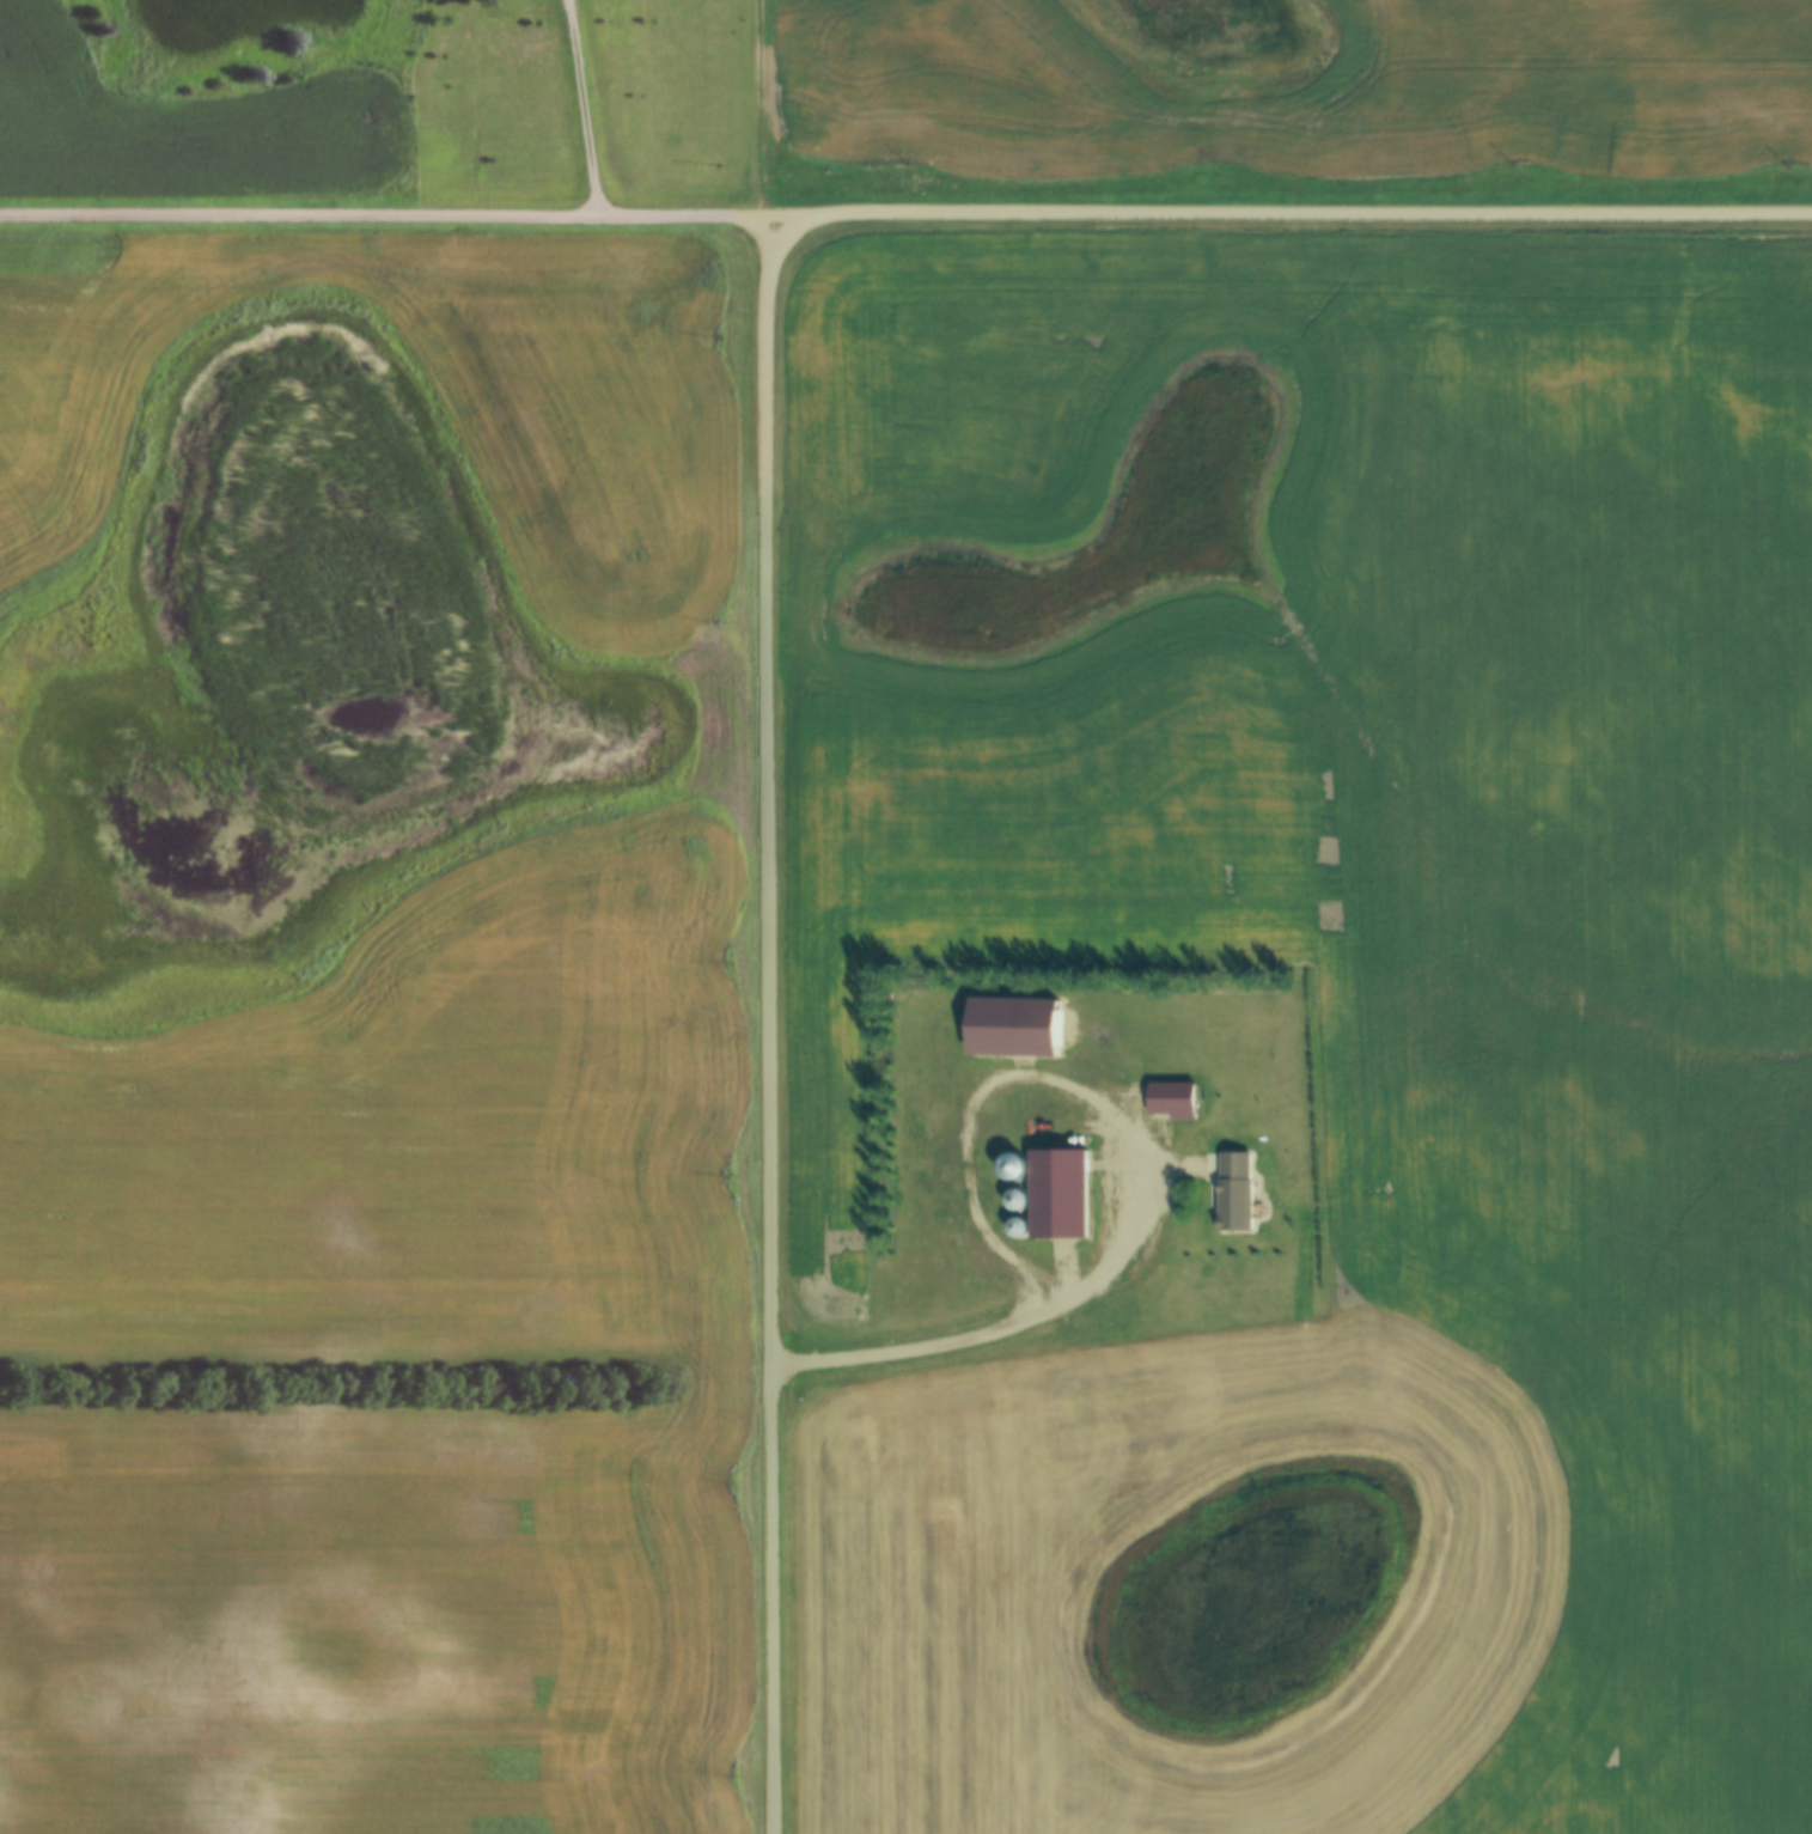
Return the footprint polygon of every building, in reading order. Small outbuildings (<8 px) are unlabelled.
[(1091,1239),(1091,1150),(1036,1150),(1036,1239),(1091,1239)] [(1202,1152),(1203,1214),(1217,1214),(1217,1232),(1253,1232),(1253,1151),(1202,1152)] [(1025,1154),(1006,1160),(1013,1182),(1032,1176),(1025,1154)]
